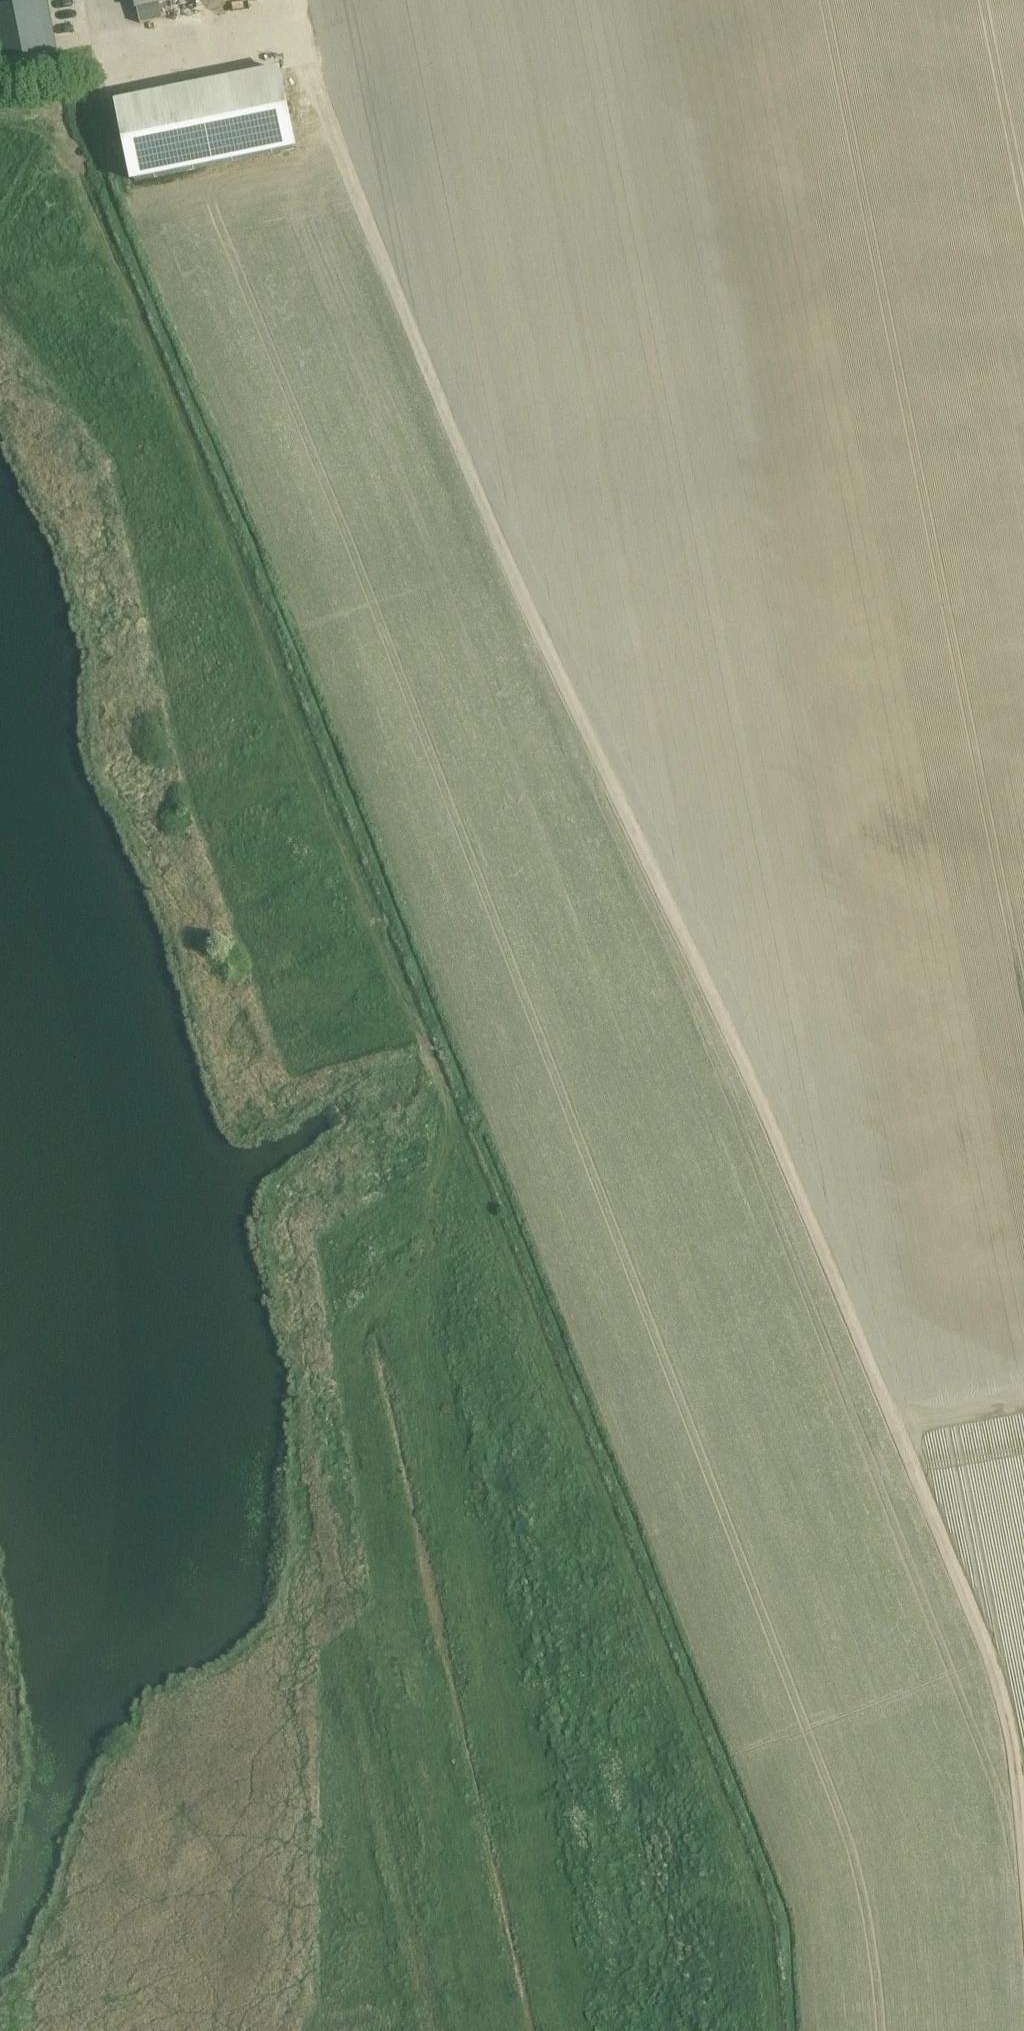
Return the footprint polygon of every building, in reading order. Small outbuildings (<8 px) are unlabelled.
[(58,53),(48,0),(0,9),(0,46),(3,63),(58,53)] [(180,0),(135,0),(140,25),(163,20),(160,4),(180,0)] [(132,182),(297,149),(281,68),(116,102),(132,182)]
